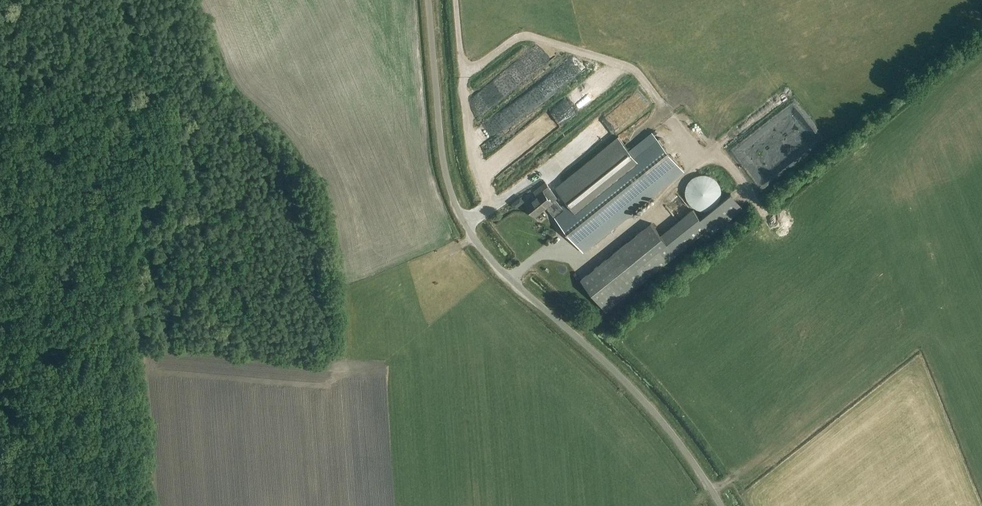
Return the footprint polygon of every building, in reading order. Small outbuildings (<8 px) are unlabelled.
[(477,106),(510,78),(499,66),(467,94),(477,106)] [(777,165),(805,145),(778,106),(713,151),(718,159),(747,138),(756,151),(752,154),(759,165),(771,157),(777,165)] [(535,217),(536,216),(547,207),(583,252),(584,251),(684,171),(658,139),(635,158),(618,137),(555,187),(567,201),(562,205),(561,206),(555,200),(558,198),(548,186),(543,190),(537,195),(526,204),(525,205),(535,217)] [(701,209),(703,209),(705,209),(706,209),(707,209),(710,208),(711,208),(713,207),(715,206),(716,205),(717,203),(718,202),(719,201),(720,199),(720,197),(721,196),(721,194),(721,192),(721,189),(720,187),(720,185),(718,182),(717,180),(715,179),(713,177),(711,176),(708,175),(706,174),(705,174),(703,174),(701,174),(699,175),(698,175),(696,176),(694,177),(693,178),(691,179),(689,181),(688,184),(687,186),(686,188),(686,191),(686,193),(686,196),(687,198),(688,201),(690,203),(691,204),(692,205),(694,207),(695,207),(696,208),(699,209),(701,209)] [(469,175),(464,177),(468,185),(473,183),(469,175)] [(545,182),(534,192),(537,195),(543,190),(548,186),(545,182)] [(606,311),(608,309),(708,229),(712,234),(743,209),(731,194),(700,219),(692,209),(660,234),(651,223),(583,278),(580,279),(606,311)]
